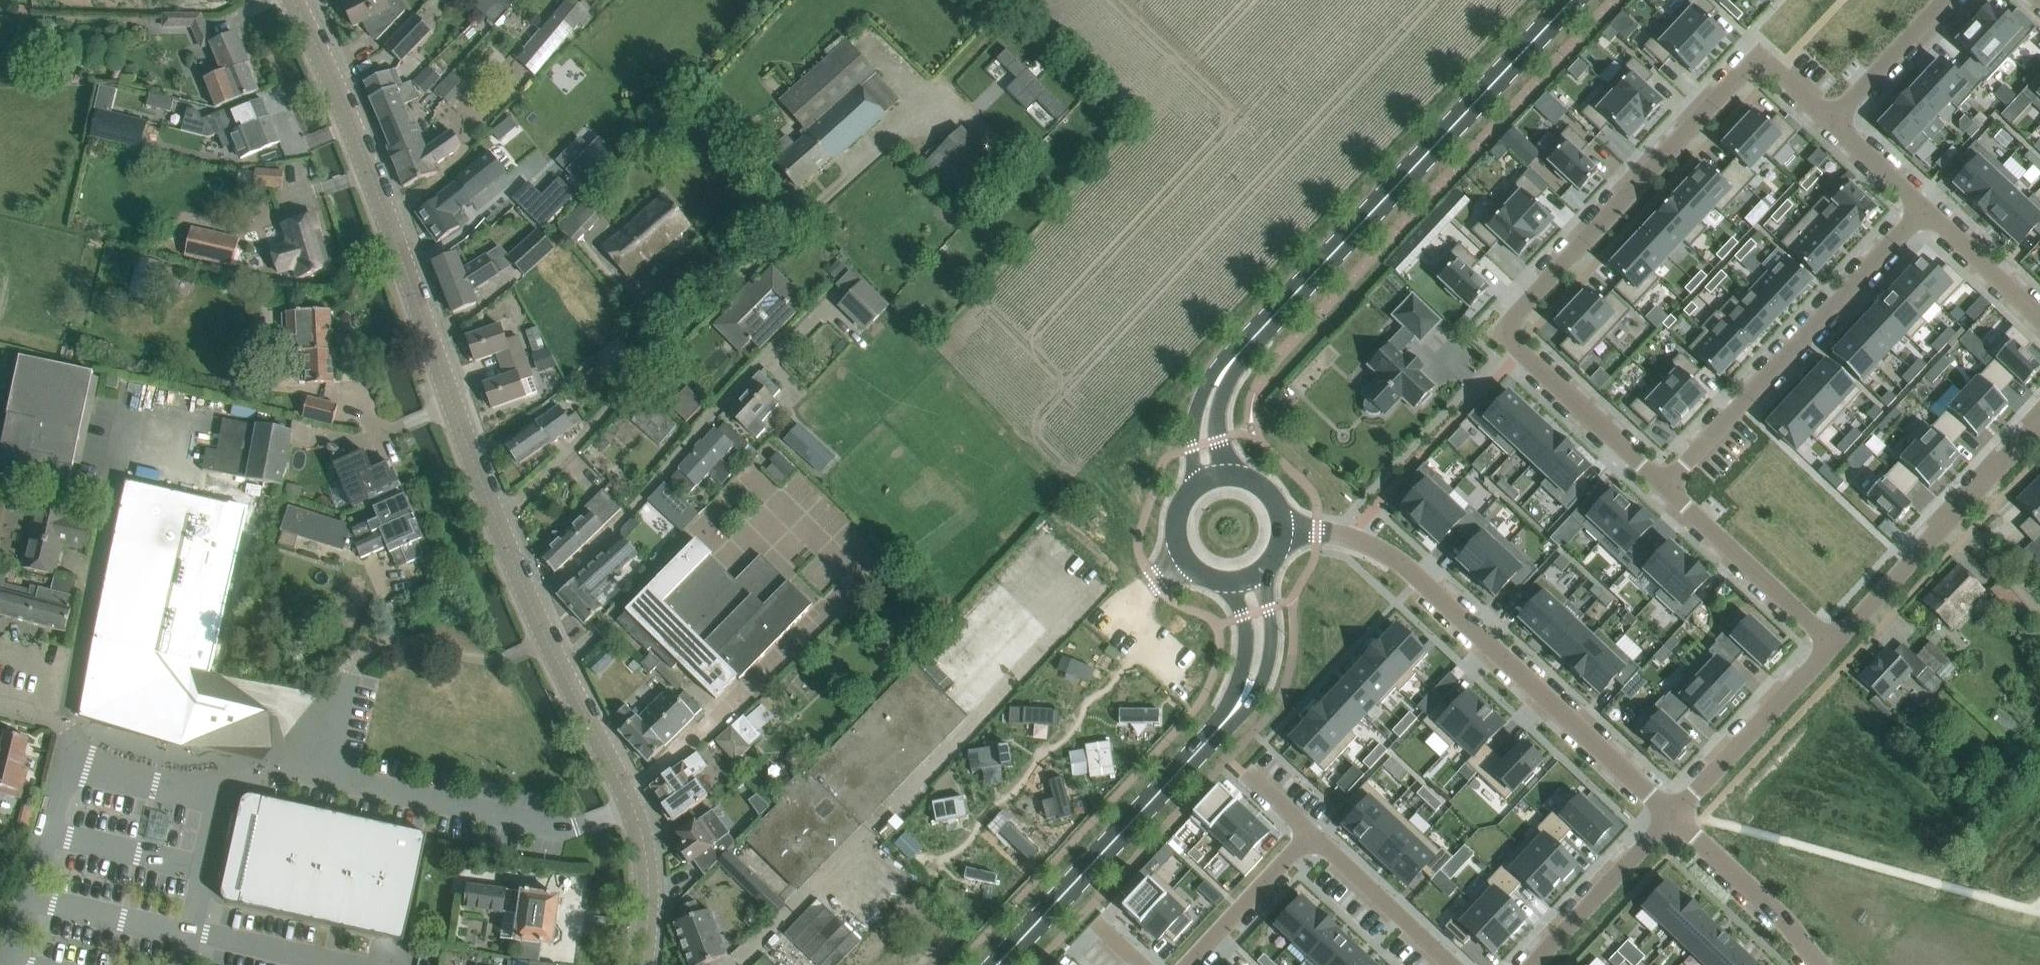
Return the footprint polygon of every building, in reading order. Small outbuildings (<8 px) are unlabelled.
[(407,11),(401,0),(391,0),(386,2),(385,0),(345,0),(341,2),(354,27),(364,22),(369,32),(378,40),(407,11)] [(552,57),(589,12),(574,0),(567,0),(533,41),(552,57)] [(1670,19),(1708,55),(1726,36),(1707,19),(1717,9),(1707,0),(1688,0),(1670,19)] [(1720,4),(1729,12),(1734,6),(1728,0),(1724,0),(1720,4)] [(500,3),(487,17),(496,26),(510,12),(500,3)] [(1992,4),(1975,23),(2010,57),(2037,28),(2018,9),(2008,19),(1992,4)] [(1734,6),(1729,12),(1738,21),(1743,15),(1734,6)] [(177,14),(162,14),(162,28),(178,28),(177,14)] [(413,14),(383,45),(399,61),(429,30),(413,14)] [(1625,35),(1633,27),(1624,17),(1615,25),(1625,35)] [(1708,55),(1670,19),(1644,47),(1664,66),(1673,56),(1691,73),(1695,69),(1698,71),(1708,60),(1705,58),(1708,55)] [(1983,86),(2010,57),(1975,23),(1972,25),(1970,23),(1963,30),(1965,33),(1957,42),(1973,57),(1964,66),(1982,83),(1982,84),(1983,86)] [(1610,27),(1604,34),(1611,41),(1618,34),(1610,27)] [(223,71),(204,79),(206,83),(213,100),(216,108),(216,109),(226,105),(240,99),(259,91),(247,63),(235,34),(217,41),(214,42),(212,44),(212,45),(223,71)] [(884,114),(900,100),(847,40),(778,101),(804,129),(801,132),(805,137),(796,145),(787,135),(775,146),(784,156),(776,163),(798,187),(831,158),(833,160),(884,115),(884,114)] [(1005,51),(995,62),(1016,81),(1007,92),(1028,112),(1037,101),(1058,121),(1068,110),(1005,51)] [(1634,58),(1608,86),(1646,121),(1663,103),(1645,86),(1654,76),(1634,58)] [(1958,110),(1982,84),(1982,83),(1964,66),(1956,75),(1939,60),(1933,67),(1930,65),(1924,72),(1926,75),(1924,77),(1951,102),(1950,103),(1958,110)] [(430,68),(414,84),(426,97),(443,81),(430,68)] [(412,82),(403,85),(396,69),(365,82),(371,98),(370,99),(382,125),(406,114),(403,106),(420,99),(412,82)] [(453,71),(434,91),(449,105),(468,85),(453,71)] [(2038,75),(2021,94),(2039,111),(2039,77),(2038,75)] [(1951,102),(1924,77),(1909,93),(1936,118),(1950,103),(1951,102)] [(2004,84),(1994,95),(2008,108),(2018,97),(2004,84)] [(1646,121),(1608,86),(1581,114),(1601,132),(1610,123),(1629,140),(1633,136),(1635,138),(1645,127),(1643,125),(1646,121)] [(1555,87),(1550,93),(1568,109),(1573,104),(1555,87)] [(174,99),(150,93),(147,106),(171,112),(174,99)] [(1936,118),(1909,93),(1894,108),(1921,134),(1922,133),(1936,118)] [(242,126),(243,126),(244,128),(270,117),(263,99),(233,112),(231,108),(203,120),(199,111),(188,109),(182,131),(210,137),(218,134),(241,124),(242,126)] [(1921,134),(1894,108),(1879,125),(1913,157),(1929,140),(1922,133),(1921,134)] [(95,110),(88,135),(137,148),(143,122),(95,110)] [(1744,115),(1734,125),(1765,154),(1772,161),(1798,133),(1778,114),(1769,124),(1755,111),(1748,119),(1744,115)] [(426,150),(416,124),(411,126),(406,114),(382,125),(386,136),(387,135),(391,146),(388,147),(395,164),(427,152),(426,150)] [(241,124),(218,134),(224,147),(235,143),(241,158),(255,153),(260,150),(262,150),(280,142),(270,117),(244,128),(243,126),(242,126),(241,124)] [(634,123),(627,130),(633,136),(640,129),(634,123)] [(1974,124),(1966,132),(1972,138),(1980,129),(1974,124)] [(1750,170),(1765,154),(1734,125),(1725,134),(1729,138),(1722,146),(1736,159),(1727,168),(1747,187),(1757,176),(1750,170)] [(1589,145),(1569,127),(1542,156),(1558,171),(1556,173),(1567,183),(1569,181),(1580,191),(1598,172),(1580,155),(1589,145)] [(956,195),(992,160),(961,128),(925,163),(956,195)] [(1513,128),(1501,141),(1529,167),(1541,154),(1513,128)] [(454,131),(426,150),(427,152),(395,164),(404,187),(437,173),(435,166),(457,151),(463,145),(454,131)] [(571,148),(558,161),(581,184),(612,152),(599,139),(591,148),(581,158),(571,148)] [(1968,198),(1970,201),(2003,166),(1976,142),(1959,160),(1969,169),(1954,185),(1961,192),(1959,194),(1966,201),(1968,198)] [(1952,146),(1944,155),(1950,161),(1958,152),(1952,146)] [(2030,151),(2024,157),(2033,165),(2039,159),(2030,151)] [(438,199),(416,214),(437,244),(459,228),(451,217),(461,209),(463,211),(463,210),(463,209),(469,204),(470,205),(471,204),(469,203),(473,200),(473,201),(507,175),(506,174),(505,175),(490,155),(491,154),(490,153),(457,179),(457,180),(459,180),(460,182),(438,199)] [(1944,155),(1936,164),(1942,169),(1950,161),(1944,155)] [(1722,214),(1747,187),(1727,168),(1719,178),(1705,165),(1688,182),(1715,207),(1715,208),(1722,214)] [(2012,189),(2019,182),(2003,166),(1970,201),(1986,216),(2012,189)] [(282,188),(284,171),(256,169),(254,185),(282,188)] [(1823,174),(1817,169),(1809,178),(1815,183),(1823,174)] [(1524,175),(1498,203),(1536,239),(1539,235),(1541,238),(1552,227),(1549,224),(1553,220),(1535,203),(1544,193),(1524,175)] [(544,196),(527,213),(542,228),(576,193),(559,177),(542,195),(544,196)] [(1843,177),(1827,194),(1860,226),(1877,209),(1843,177)] [(1807,192),(1815,183),(1809,178),(1801,187),(1807,192)] [(1715,207),(1688,182),(1673,199),(1700,224),(1700,223),(1715,208),(1715,207)] [(2027,203),(2026,203),(2012,189),(1986,216),(2002,230),(2027,203)] [(1860,226),(1827,194),(1812,210),(1846,242),(1860,226)] [(2033,195),(2026,203),(2027,203),(2002,230),(2004,232),(2002,235),(2009,242),(2011,239),(2018,246),(2033,230),(2039,236),(2039,201),(2033,195)] [(629,278),(691,226),(665,196),(603,247),(629,278)] [(1700,224),(1673,199),(1657,215),(1684,240),(1683,241),(1690,248),(1707,229),(1700,223),(1700,224)] [(1788,200),(1779,209),(1785,215),(1794,206),(1788,200)] [(1762,201),(1754,210),(1763,218),(1771,209),(1762,201)] [(1536,239),(1498,203),(1471,231),(1491,250),(1500,240),(1519,257),(1536,239)] [(1777,224),(1785,215),(1779,209),(1771,218),(1777,224)] [(1846,242),(1812,210),(1797,226),(1831,258),(1846,242)] [(1437,211),(1420,229),(1432,240),(1449,222),(1437,211)] [(331,269),(315,215),(283,225),(289,244),(272,249),(279,273),(295,268),(298,279),(331,269)] [(1684,240),(1657,215),(1642,232),(1669,257),(1683,241),(1684,240)] [(1831,258),(1797,226),(1781,243),(1815,275),(1831,258)] [(191,227),(184,256),(232,267),(239,238),(191,227)] [(508,257),(510,261),(524,277),(554,250),(537,231),(508,257)] [(1669,257),(1642,232),(1626,248),(1653,274),(1654,273),(1669,257)] [(1733,238),(1724,247),(1730,252),(1739,244),(1733,238)] [(1749,254),(1757,245),(1751,240),(1743,248),(1749,254)] [(1470,272),(1479,262),(1459,244),(1432,273),(1448,288),(1446,290),(1457,300),(1459,298),(1471,309),(1488,290),(1470,272)] [(1722,261),(1730,252),(1724,247),(1716,256),(1722,261)] [(457,254),(434,263),(454,313),(477,304),(472,292),(498,275),(495,270),(510,261),(508,257),(500,248),(486,257),(463,271),(457,254)] [(1661,279),(1654,273),(1653,274),(1626,248),(1610,266),(1624,279),(1615,289),(1634,307),(1661,279)] [(1741,263),(1749,254),(1743,248),(1735,257),(1741,263)] [(1785,255),(1769,273),(1796,298),(1812,281),(1785,255)] [(136,258),(128,297),(156,303),(164,263),(136,258)] [(1923,259),(1907,276),(1934,302),(1933,303),(1940,309),(1966,281),(1947,264),(1939,273),(1923,259)] [(796,313),(788,305),(798,294),(773,269),(754,288),(750,284),(731,303),(735,307),(716,326),(741,351),(752,341),(760,349),(796,313)] [(1701,271),(1693,280),(1699,286),(1707,277),(1701,271)] [(1719,286),(1727,277),(1721,271),(1713,280),(1719,286)] [(1796,298),(1769,273),(1754,289),(1781,314),(1796,298)] [(1907,276),(1892,292),(1919,318),(1920,317),(1933,303),(1934,302),(1907,276)] [(1691,295),(1699,286),(1693,280),(1685,289),(1691,295)] [(1711,294),(1719,286),(1713,280),(1705,289),(1711,294)] [(887,307),(862,283),(840,306),(866,330),(887,307)] [(1606,338),(1631,311),(1611,293),(1602,302),(1588,289),(1581,297),(1577,293),(1568,303),(1606,338)] [(1781,314),(1754,289),(1740,304),(1739,304),(1766,330),(1781,314)] [(1892,292),(1878,308),(1905,333),(1904,334),(1911,341),(1927,323),(1920,317),(1919,318),(1892,292)] [(1402,398),(1414,409),(1420,403),(1422,405),(1432,395),(1429,393),(1435,387),(1400,353),(1415,337),(1421,343),(1441,322),(1413,295),(1393,316),(1405,328),(1368,366),(1380,377),(1363,395),(1367,399),(1365,402),(1364,406),(1365,410),(1367,413),(1370,415),(1374,416),(1378,415),(1381,412),(1385,416),(1402,398)] [(1739,304),(1740,304),(1733,297),(1718,313),(1718,314),(1750,344),(1749,345),(1751,346),(1766,330),(1739,304)] [(1983,297),(1976,305),(1984,313),(1991,306),(1983,297)] [(1580,366),(1606,338),(1568,303),(1558,313),(1563,316),(1555,324),(1569,337),(1560,347),(1580,366)] [(1690,317),(1698,308),(1692,303),(1684,312),(1690,317)] [(1878,308),(1863,324),(1890,349),(1904,334),(1905,333),(1878,308)] [(333,351),(331,310),(287,312),(289,353),(306,352),(307,384),(334,383),(332,351),(333,351)] [(1718,314),(1718,313),(1717,311),(1701,329),(1704,332),(1705,331),(1735,360),(1749,345),(1750,344),(1718,314)] [(1671,315),(1663,324),(1669,330),(1677,321),(1671,315)] [(1975,323),(1966,315),(1958,324),(1966,332),(1975,323)] [(1863,324),(1848,339),(1875,365),(1876,364),(1890,349),(1863,324)] [(526,357),(518,337),(506,341),(501,325),(467,337),(469,343),(464,345),(470,361),(475,359),(476,362),(497,354),(501,365),(526,357)] [(1987,368),(2006,386),(2015,377),(2025,386),(2039,370),(2039,368),(2024,353),(2033,344),(2014,326),(1989,353),(1996,359),(1987,368)] [(1949,327),(1940,337),(1948,344),(1957,334),(1949,327)] [(1705,331),(1704,332),(1689,349),(1719,377),(1735,360),(1705,331)] [(1969,331),(1959,342),(1968,350),(1978,339),(1969,331)] [(1940,337),(1931,346),(1939,353),(1947,344),(1948,344),(1940,337)] [(542,338),(530,342),(534,354),(546,349),(542,338)] [(1848,339),(1833,356),(1863,384),(1879,367),(1876,364),(1875,365),(1848,339)] [(605,346),(596,355),(600,358),(613,370),(621,360),(605,346)] [(534,354),(532,354),(537,371),(557,364),(551,347),(546,349),(534,354)] [(1663,386),(1662,387),(1693,416),(1703,406),(1698,402),(1706,394),(1692,381),(1701,371),(1681,353),(1671,364),(1678,370),(1663,386)] [(93,373),(20,357),(8,416),(16,418),(10,450),(0,453),(0,473),(69,488),(93,373)] [(484,387),(479,388),(485,404),(490,403),(492,409),(511,402),(526,397),(538,392),(533,377),(526,357),(501,365),(505,377),(484,384),(484,387)] [(1944,358),(1935,367),(1942,374),(1951,364),(1944,358)] [(1920,359),(1911,368),(1918,375),(1927,366),(1920,359)] [(1828,360),(1813,377),(1847,409),(1862,392),(1828,360)] [(1935,367),(1926,377),(1933,383),(1942,374),(1935,367)] [(1911,368),(1902,378),(1909,385),(1918,375),(1911,368)] [(1987,368),(1963,394),(1992,421),(2008,404),(1998,395),(2006,386),(1987,368)] [(762,422),(779,404),(773,398),(780,390),(760,371),(745,388),(749,392),(730,413),(745,427),(757,438),(767,427),(762,422)] [(1813,377),(1798,393),(1832,424),(1847,409),(1813,377)] [(1656,379),(1630,407),(1650,426),(1659,416),(1673,429),(1680,422),(1684,425),(1693,416),(1662,387),(1663,386),(1656,379)] [(687,387),(669,405),(687,422),(704,404),(687,387)] [(1890,391),(1880,401),(1888,407),(1897,398),(1890,391)] [(1494,442),(1526,408),(1524,405),(1526,403),(1519,396),(1517,399),(1510,392),(1495,408),(1485,399),(1468,417),(1494,442)] [(1280,393),(1270,403),(1281,413),(1290,403),(1280,393)] [(1798,393),(1783,408),(1811,434),(1810,434),(1817,441),(1832,424),(1798,393)] [(1963,394),(1939,419),(1958,437),(1967,428),(1977,437),(1992,421),(1963,394)] [(333,425),(338,405),(308,398),(303,417),(333,425)] [(649,404),(633,423),(661,447),(677,428),(649,404)] [(1876,405),(1867,415),(1874,422),(1883,412),(1876,405)] [(560,406),(537,422),(536,422),(504,443),(520,465),(551,443),(574,427),(574,426),(581,421),(576,413),(568,418),(560,406)] [(1517,450),(1542,423),(1526,408),(1494,442),(1511,458),(1518,450),(1517,450)] [(1783,408),(1768,425),(1795,450),(1810,434),(1811,434),(1783,408)] [(1896,409),(1887,418),(1894,425),(1903,415),(1896,409)] [(1887,418),(1878,428),(1885,434),(1894,425),(1887,418)] [(282,486),(292,433),(224,419),(217,451),(207,449),(203,470),(282,486)] [(1924,422),(1908,439),(1915,446),(1915,445),(1944,472),(1960,455),(1950,446),(1958,437),(1939,419),(1931,429),(1924,422)] [(717,463),(733,446),(741,453),(749,444),(726,423),(718,431),(716,429),(671,479),(689,495),(708,473),(722,485),(735,471),(726,463),(722,468),(717,463)] [(1533,464),(1558,437),(1542,423),(1517,450),(1518,450),(1533,464)] [(797,428),(785,441),(821,473),(833,460),(797,428)] [(1855,428),(1846,437),(1853,444),(1862,435),(1855,428)] [(1455,434),(1447,443),(1457,452),(1466,443),(1455,434)] [(603,435),(593,445),(603,455),(613,445),(603,435)] [(1548,479),(1574,452),(1558,437),(1533,464),(1548,478),(1548,479)] [(1846,437),(1837,447),(1844,454),(1853,444),(1846,437)] [(1915,446),(1891,471),(1910,488),(1919,479),(1929,489),(1944,472),(1915,445),(1915,446)] [(365,451),(334,465),(352,507),(400,486),(390,462),(373,470),(365,451)] [(1575,484),(1590,467),(1583,461),(1585,458),(1578,452),(1576,454),(1574,452),(1548,479),(1548,478),(1541,486),(1568,511),(1585,493),(1575,484)] [(1478,460),(1472,466),(1481,474),(1486,468),(1478,460)] [(1454,491),(1424,464),(1406,483),(1416,493),(1401,509),(1420,526),(1447,498),(1447,499),(1454,491)] [(1825,464),(1818,472),(1828,480),(1835,473),(1825,464)] [(1891,471),(1867,497),(1870,500),(1868,503),(1876,510),(1879,508),(1896,524),(1912,507),(1902,497),(1910,488),(1891,471)] [(1835,473),(1828,480),(1837,489),(1844,482),(1835,473)] [(1497,485),(1505,493),(1511,487),(1502,479),(1497,485)] [(2017,501),(2032,516),(2039,524),(2039,479),(2017,501)] [(79,704),(78,709),(96,722),(104,711),(175,728),(200,745),(263,760),(273,714),(273,713),(219,701),(212,699),(213,695),(218,675),(214,674),(211,673),(249,508),(130,481),(109,574),(79,704)] [(303,501),(307,490),(288,483),(284,494),(303,501)] [(665,484),(648,502),(683,534),(699,516),(665,484)] [(1511,487),(1505,493),(1514,501),(1515,501),(1520,495),(1511,487)] [(587,543),(622,509),(604,490),(585,508),(589,512),(562,537),(559,534),(554,534),(551,537),(551,541),(554,545),(541,557),(555,573),(586,544),(587,544),(587,543)] [(1600,543),(1633,508),(1631,506),(1633,503),(1626,496),(1624,499),(1614,490),(1599,506),(1589,497),(1571,517),(1600,543)] [(423,538),(403,493),(385,501),(374,506),(378,516),(353,527),(290,508),(284,529),(350,548),(352,542),(354,541),(362,557),(388,545),(390,552),(402,548),(409,563),(422,557),(424,552),(419,541),(423,538)] [(1463,537),(1482,517),(1471,507),(1464,515),(1447,499),(1447,498),(1420,526),(1422,529),(1420,531),(1427,538),(1429,535),(1439,544),(1454,528),(1463,537)] [(85,549),(91,522),(69,517),(71,509),(39,501),(23,567),(36,570),(56,575),(64,541),(75,544),(74,547),(85,549)] [(1652,526),(1633,508),(1600,543),(1628,570),(1646,550),(1637,542),(1652,526)] [(1476,579),(1510,543),(1482,517),(1463,537),(1472,545),(1457,561),(1467,570),(1464,573),(1471,579),(1474,577),(1476,579)] [(592,596),(620,571),(637,554),(622,538),(558,596),(585,625),(603,608),(592,596)] [(690,629),(735,584),(709,558),(711,556),(696,542),(618,621),(648,651),(652,648),(680,620),(690,629)] [(2024,552),(2039,569),(2039,542),(2028,554),(2025,551),(2024,552)] [(1539,570),(1510,543),(1476,579),(1495,597),(1510,581),(1520,590),(1539,570)] [(1664,588),(1690,561),(1687,558),(1690,556),(1682,549),(1680,552),(1671,543),(1656,559),(1646,550),(1628,570),(1639,579),(1646,572),(1663,588),(1664,588)] [(740,681),(816,604),(765,554),(735,584),(690,629),(680,620),(652,648),(673,669),(679,663),(716,699),(737,678),(740,681)] [(1571,563),(1562,554),(1553,563),(1562,572),(1571,563)] [(1709,578),(1690,561),(1664,588),(1663,588),(1656,595),(1686,622),(1703,604),(1693,594),(1709,578)] [(2037,582),(2019,562),(2010,571),(2028,590),(2037,582)] [(1970,604),(1985,590),(1960,565),(1945,580),(1924,602),(1951,628),(1973,606),(1970,604)] [(70,609),(73,597),(71,596),(75,582),(77,582),(77,581),(54,575),(51,590),(41,588),(38,600),(34,599),(28,622),(66,632),(72,609),(70,609)] [(1568,601),(1542,576),(1525,594),(1534,604),(1519,620),(1526,626),(1524,629),(1531,635),(1533,633),(1536,635),(1568,601)] [(916,584),(908,595),(916,601),(924,590),(916,584)] [(1595,586),(1590,591),(1599,600),(1604,594),(1595,585),(1595,586)] [(34,599),(2,590),(0,599),(0,615),(28,622),(34,599)] [(1604,594),(1599,600),(1607,608),(1613,602),(1604,594)] [(1585,616),(1568,601),(1536,635),(1552,650),(1577,623),(1578,623),(1585,616)] [(1629,613),(1623,619),(1632,627),(1638,621),(1629,613)] [(1715,642),(1716,643),(1717,643),(1737,661),(1745,652),(1762,667),(1770,658),(1772,661),(1779,653),(1776,651),(1781,646),(1751,618),(1733,638),(1725,631),(1715,642)] [(1593,638),(1592,637),(1578,623),(1577,623),(1552,650),(1567,665),(1593,638)] [(1382,643),(1381,644),(1412,672),(1412,671),(1428,655),(1415,642),(1418,639),(1410,632),(1407,635),(1398,626),(1382,643)] [(1583,679),(1615,645),(1599,630),(1592,637),(1593,638),(1567,665),(1583,679)] [(1366,658),(1365,659),(1366,660),(1367,659),(1397,688),(1396,689),(1400,692),(1400,691),(1416,675),(1412,671),(1412,672),(1381,644),(1382,643),(1381,642),(1380,643),(1366,658)] [(1931,642),(1917,656),(1942,681),(1956,667),(1931,642)] [(1728,670),(1737,661),(1717,643),(1716,643),(1691,671),(1726,704),(1744,685),(1728,670)] [(1893,654),(1888,649),(1860,679),(1884,700),(1910,672),(1917,678),(1927,667),(1902,644),(1893,654)] [(1642,670),(1615,645),(1583,679),(1585,682),(1583,684),(1590,691),(1593,688),(1600,695),(1615,679),(1625,688),(1642,670)] [(651,673),(661,663),(651,654),(641,664),(651,673)] [(1063,657),(1058,670),(1090,682),(1095,669),(1063,657)] [(1366,660),(1352,675),(1379,700),(1378,701),(1382,704),(1396,689),(1397,688),(1367,659),(1366,660)] [(785,901),(961,716),(907,665),(741,840),(788,884),(778,895),(785,901)] [(1726,704),(1691,671),(1665,698),(1664,699),(1684,717),(1693,708),(1709,723),(1718,714),(1720,716),(1727,709),(1724,707),(1726,704)] [(1434,691),(1433,692),(1435,694),(1443,701),(1461,682),(1451,673),(1434,691)] [(1352,675),(1337,691),(1364,716),(1378,701),(1379,700),(1352,675)] [(651,759),(695,717),(695,716),(702,709),(685,691),(678,698),(669,689),(642,715),(636,709),(632,712),(628,707),(629,706),(628,705),(627,706),(626,706),(616,716),(626,727),(620,733),(649,762),(650,761),(651,762),(652,761),(651,759)] [(1323,706),(1322,707),(1349,732),(1350,731),(1364,716),(1337,691),(1323,706)] [(1428,717),(1423,722),(1451,748),(1457,741),(1486,709),(1483,706),(1485,705),(1474,694),(1472,696),(1468,693),(1450,712),(1441,703),(1434,711),(1428,717)] [(1435,694),(1426,704),(1434,711),(1441,703),(1443,701),(1435,694)] [(1676,727),(1684,717),(1664,699),(1665,698),(1664,697),(1653,708),(1660,715),(1642,734),(1652,743),(1651,745),(1661,754),(1662,753),(1672,762),(1677,757),(1679,760),(1686,752),(1684,750),(1692,742),(1676,727)] [(1307,722),(1306,722),(1307,723),(1307,722),(1341,754),(1356,739),(1357,738),(1350,731),(1349,732),(1322,707),(1323,706),(1322,705),(1321,706),(1307,722)] [(1010,707),(1009,723),(1057,726),(1058,716),(1059,716),(1059,710),(1010,707)] [(1486,709),(1457,741),(1473,756),(1467,763),(1477,773),(1495,754),(1486,745),(1504,726),(1486,709)] [(1120,710),(1120,724),(1160,724),(1160,710),(1120,710)] [(1410,712),(1401,721),(1408,728),(1417,719),(1410,712)] [(745,715),(732,727),(745,742),(750,747),(763,735),(760,731),(759,730),(745,715)] [(1401,721),(1392,731),(1400,738),(1408,728),(1401,721)] [(1307,723),(1291,740),(1325,772),(1341,754),(1307,722),(1307,723)] [(24,758),(29,739),(6,733),(1,751),(0,750),(0,786),(0,788),(0,792),(21,798),(28,772),(21,770),(24,758)] [(1110,742),(1085,746),(1090,778),(1115,774),(1110,742)] [(1495,754),(1477,773),(1506,800),(1522,782),(1525,785),(1535,775),(1532,772),(1542,761),(1522,743),(1504,762),(1495,754)] [(1380,744),(1372,753),(1379,760),(1388,750),(1380,744)] [(1009,745),(969,751),(971,771),(982,770),(982,769),(1002,766),(1002,767),(1012,765),(1009,745)] [(709,796),(696,779),(709,769),(697,753),(684,763),(683,763),(650,787),(664,806),(663,807),(662,813),(668,820),(674,821),(674,822),(709,796)] [(1372,753),(1363,763),(1370,769),(1379,760),(1372,753)] [(786,760),(786,763),(786,765),(788,768),(790,769),(792,770),(795,771),(797,770),(800,769),(801,767),(803,765),(803,762),(803,759),(801,757),(799,755),(797,754),(794,754),(791,754),(789,755),(787,757),(786,760)] [(1354,766),(1336,785),(1347,794),(1364,776),(1354,766)] [(1062,777),(1049,781),(1059,819),(1073,816),(1062,777)] [(1358,810),(1344,826),(1360,841),(1392,807),(1366,783),(1349,802),(1358,810)] [(1220,787),(1190,819),(1207,835),(1210,831),(1236,804),(1237,803),(1220,787)] [(1424,787),(1417,794),(1426,803),(1433,795),(1424,787)] [(1573,791),(1546,820),(1565,838),(1573,828),(1593,847),(1612,827),(1601,817),(1604,814),(1593,804),(1591,807),(1573,791)] [(1433,795),(1426,803),(1436,812),(1443,804),(1433,795)] [(964,797),(932,802),(936,823),(967,817),(964,797)] [(264,799),(240,905),(404,941),(427,835),(264,799)] [(1236,804),(1210,831),(1225,845),(1226,846),(1251,819),(1236,804)] [(1392,807),(1360,841),(1376,856),(1408,822),(1392,807)] [(687,862),(688,864),(693,860),(704,875),(736,843),(729,834),(730,833),(713,810),(699,820),(696,822),(680,834),(686,843),(678,849),(680,852),(678,857),(683,863),(687,862)] [(1225,845),(1219,852),(1245,877),(1263,858),(1254,849),(1268,834),(1251,819),(1226,846),(1225,845)] [(1546,820),(1521,847),(1559,883),(1562,880),(1564,881),(1574,870),(1572,869),(1576,865),(1556,847),(1565,838),(1546,820)] [(1408,822),(1376,856),(1392,870),(1424,836),(1408,822)] [(1010,823),(1000,833),(1030,861),(1040,851),(1010,823)] [(903,830),(889,845),(912,866),(919,858),(905,844),(911,837),(903,830)] [(1424,836),(1392,870),(1408,886),(1423,871),(1432,880),(1440,872),(1453,857),(1442,847),(1439,851),(1424,836)] [(1457,853),(1466,862),(1475,854),(1465,844),(1457,853)] [(1166,845),(1157,855),(1166,863),(1175,853),(1166,845)] [(1195,847),(1188,855),(1198,864),(1204,856),(1195,847)] [(1521,847),(1496,873),(1515,891),(1523,882),(1543,900),(1559,883),(1521,847)] [(717,863),(740,885),(752,873),(729,851),(717,863)] [(967,868),(965,878),(996,885),(998,875),(967,868)] [(1140,872),(1121,892),(1130,900),(1123,908),(1141,925),(1142,924),(1141,924),(1173,890),(1155,873),(1149,880),(1140,872)] [(1432,880),(1431,880),(1437,886),(1446,877),(1440,872),(1432,880)] [(1496,873),(1471,900),(1509,936),(1512,933),(1514,935),(1524,924),(1522,922),(1526,919),(1506,900),(1515,891),(1496,873)] [(1660,924),(1684,898),(1668,882),(1643,908),(1660,924)] [(560,932),(557,928),(556,928),(560,897),(468,885),(465,905),(465,909),(520,915),(517,941),(534,943),(553,946),(554,942),(555,942),(560,939),(560,932)] [(1215,889),(1207,897),(1216,906),(1224,897),(1215,889)] [(1173,890),(1141,924),(1142,924),(1159,940),(1165,933),(1174,941),(1193,921),(1184,913),(1191,906),(1173,890)] [(834,945),(843,955),(859,939),(820,898),(784,932),(802,951),(806,947),(816,958),(822,952),(816,946),(825,939),(832,947),(834,945)] [(1302,898),(1276,926),(1294,942),(1319,915),(1318,914),(1302,898)] [(1676,939),(1700,912),(1684,898),(1660,924),(1676,939)] [(1471,900),(1445,927),(1464,945),(1473,936),(1493,954),(1509,936),(1471,900)] [(710,910),(701,913),(696,902),(697,902),(697,901),(678,908),(678,910),(679,909),(683,920),(674,924),(690,964),(703,964),(728,955),(710,910)] [(1691,953),(1716,927),(1700,912),(1676,939),(1691,953)] [(1319,915),(1294,942),(1309,956),(1309,957),(1335,929),(1336,930),(1336,929),(1319,913),(1318,914),(1319,915)] [(1732,942),(1716,927),(1691,953),(1704,964),(1710,964),(1732,942)] [(1305,959),(1311,964),(1331,964),(1351,944),(1336,930),(1335,929),(1309,957),(1309,956),(1305,959)] [(1628,940),(1623,946),(1631,954),(1637,949),(1628,940)] [(1747,957),(1732,942),(1710,964),(1740,964),(1747,957)] [(1331,964),(1361,964),(1366,959),(1351,944),(1331,964)] [(1631,954),(1623,946),(1617,952),(1626,960),(1631,954)] [(1645,957),(1637,949),(1631,954),(1640,963),(1645,957)] [(1257,961),(1261,964),(1272,964),(1274,963),(1264,954),(1257,961)] [(1631,954),(1626,960),(1631,964),(1638,964),(1640,963),(1631,954)] [(1747,957),(1740,964),(1756,964),(1747,957)]
